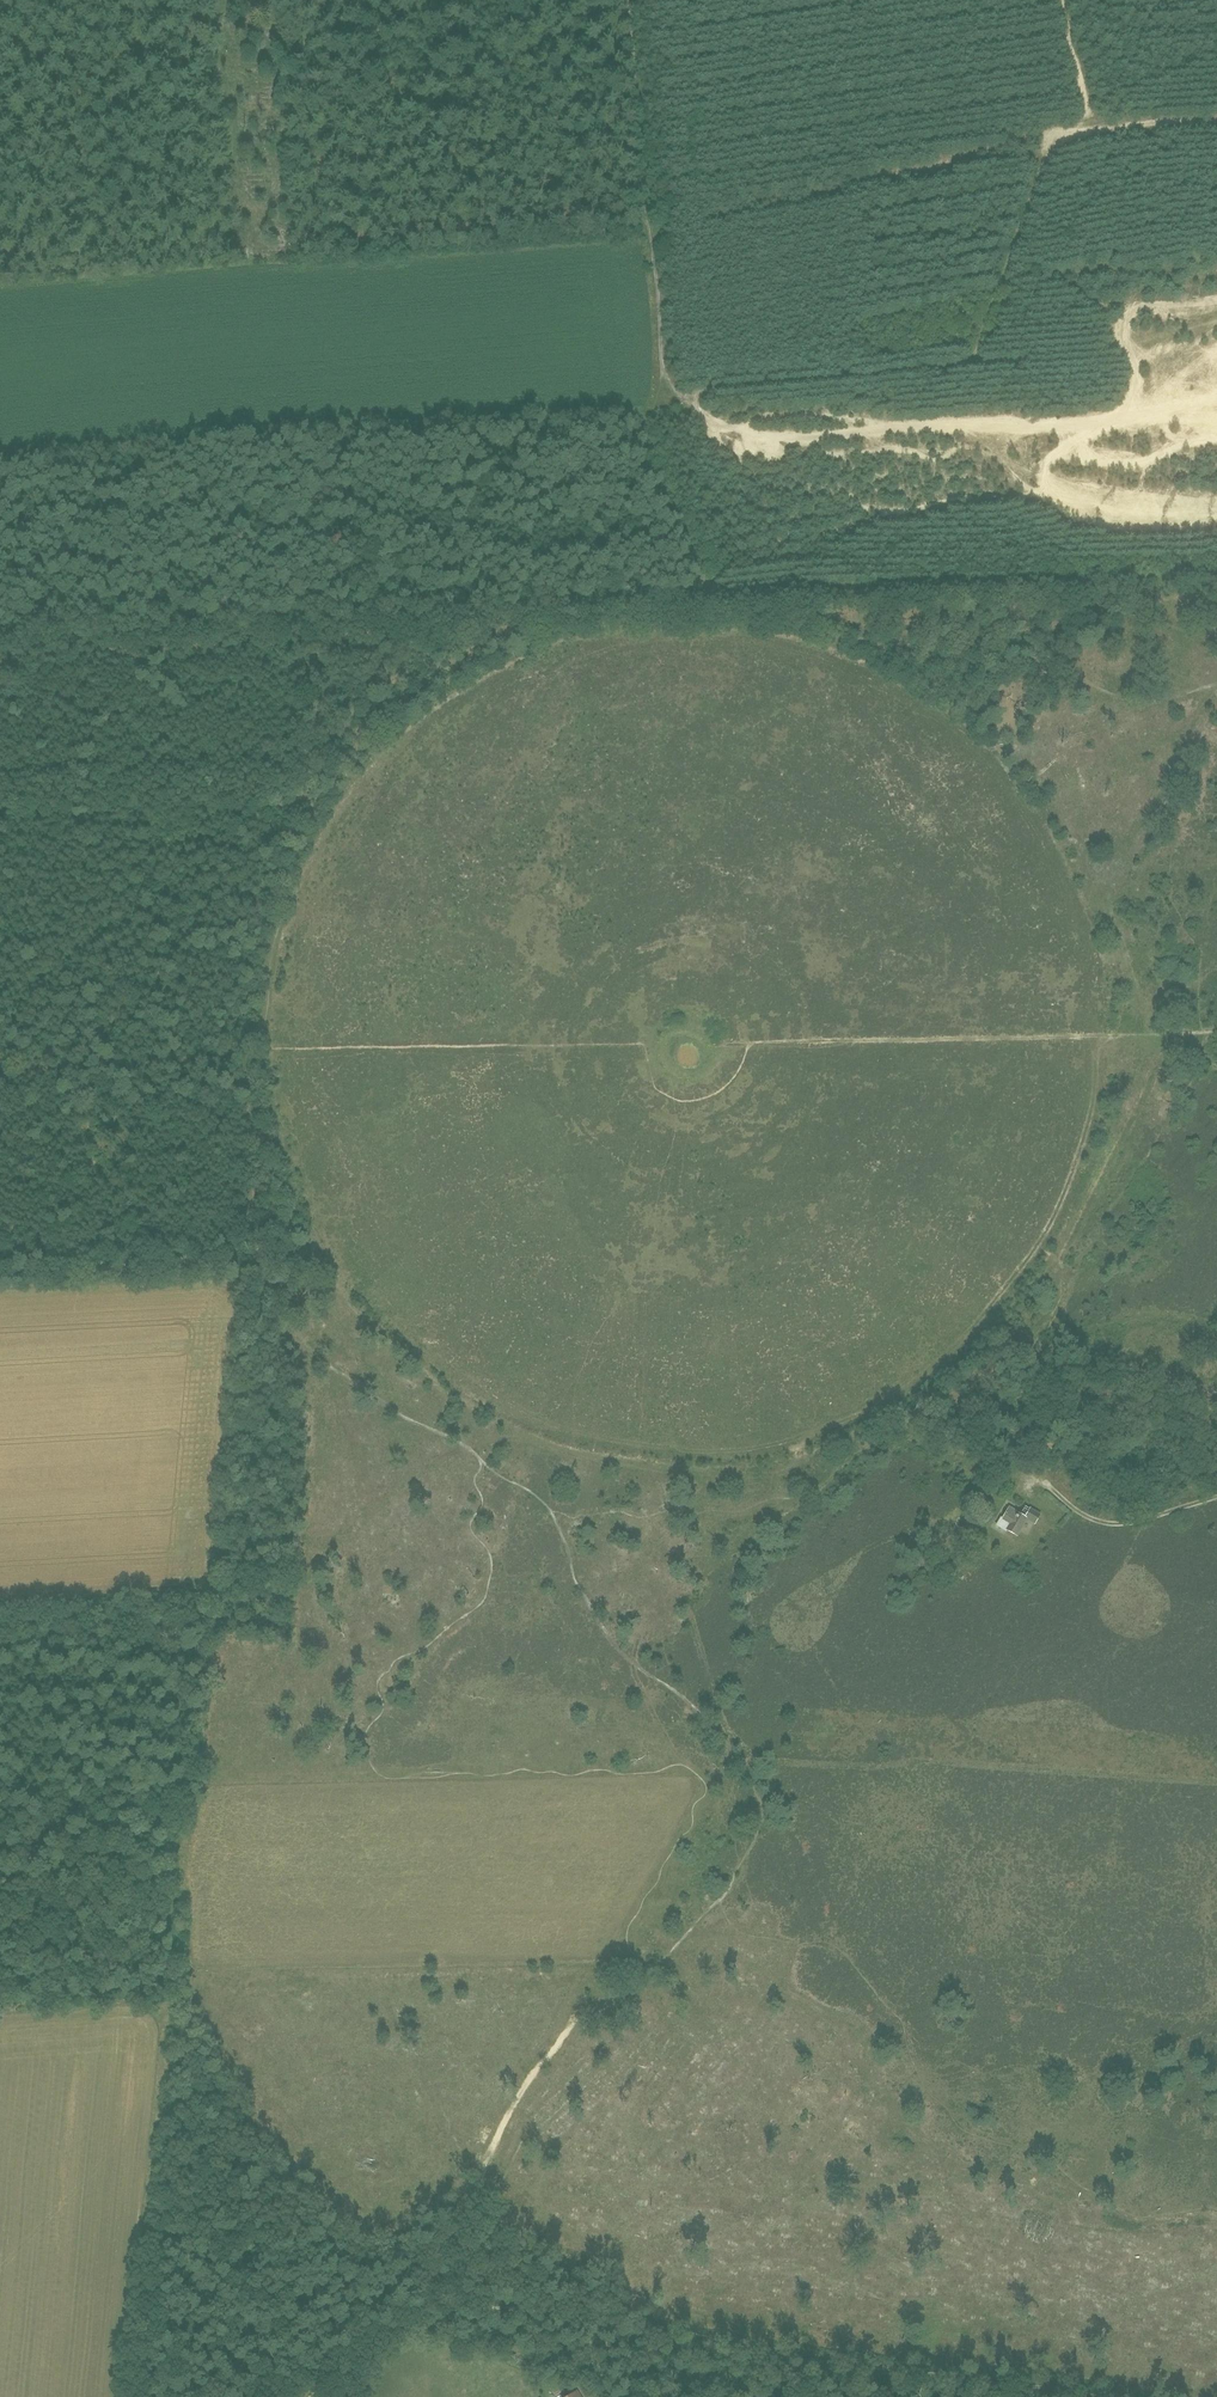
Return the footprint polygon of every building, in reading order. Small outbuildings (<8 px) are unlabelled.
[(1035,1523),(1040,1514),(1029,1508),(1025,1516),(1008,1507),(1002,1519),(1009,1523),(1005,1529),(1016,1535),(1026,1518),(1035,1523)]
